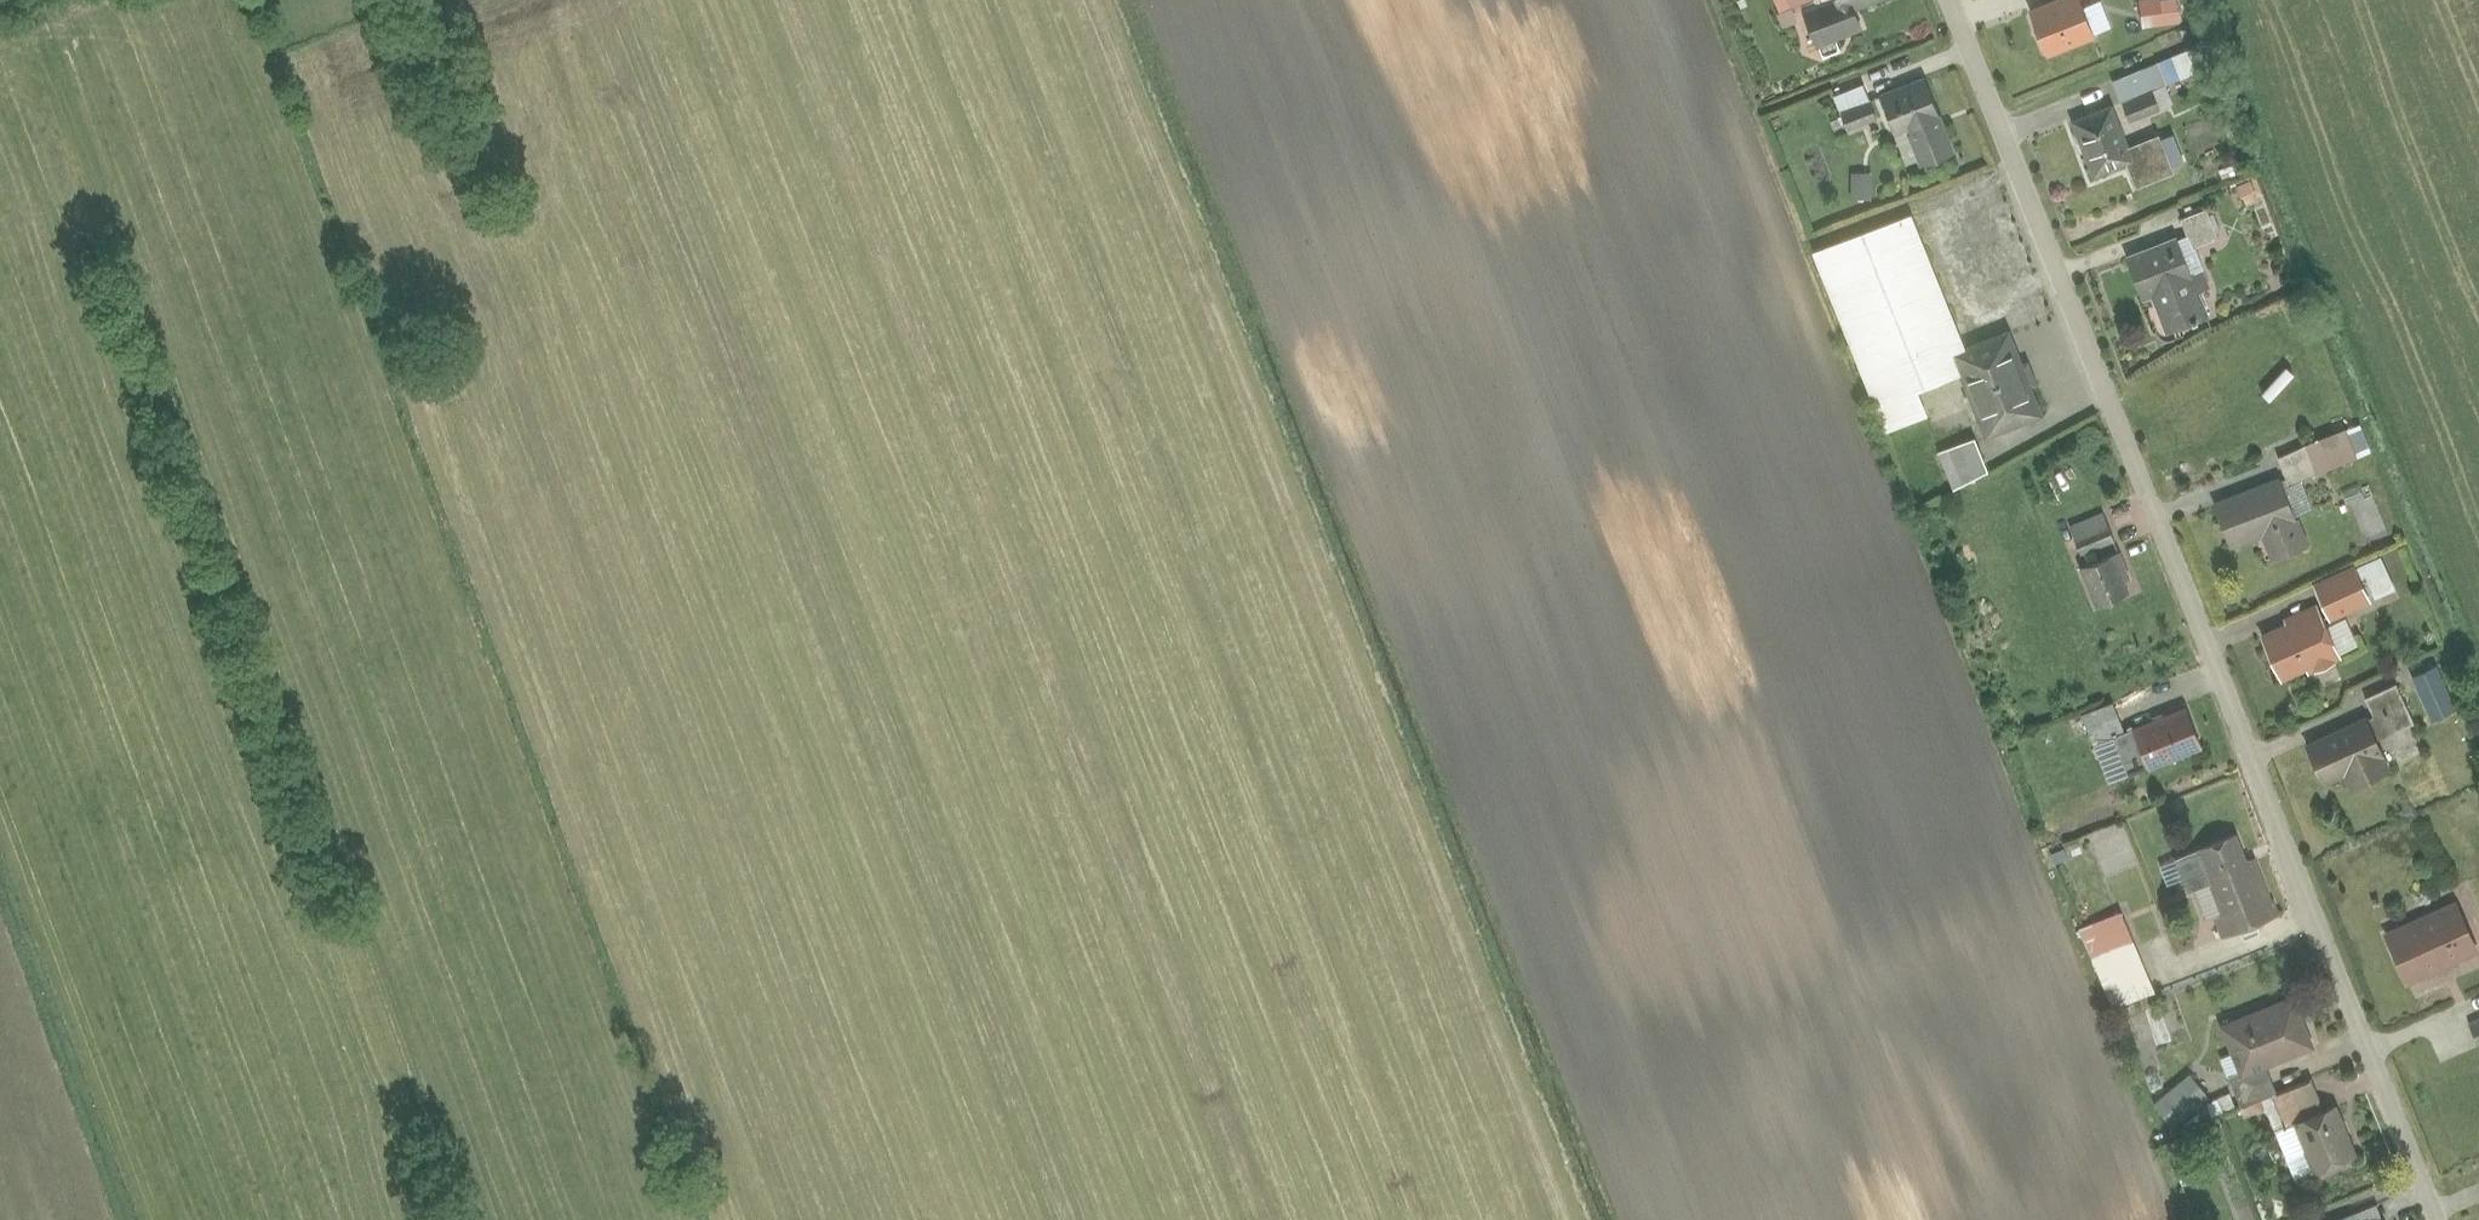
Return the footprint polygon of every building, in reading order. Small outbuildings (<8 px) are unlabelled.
[(1859,3),(1867,0),(1834,0),(1808,11),(1821,42),(1867,23),(1859,3)] [(2033,9),(2050,50),(2099,31),(2087,0),(2057,0),(2033,9)] [(2162,22),(2187,21),(2186,0),(2161,0),(2162,22)] [(2200,43),(2117,75),(2126,97),(2156,86),(2209,65),(2200,43)] [(1931,76),(1884,95),(1898,131),(1912,126),(1926,161),(1959,148),(1931,76)] [(1870,80),(1838,92),(1852,127),(1883,115),(1870,80)] [(2164,106),(2156,86),(2126,97),(2134,118),(2164,106)] [(2116,101),(2076,118),(2099,174),(2132,160),(2139,157),(2133,144),(2116,101)] [(2180,170),(2164,131),(2133,144),(2139,157),(2132,160),(2143,186),(2180,170)] [(1876,170),(1856,170),(1856,197),(1877,197),(1876,170)] [(2211,205),(2187,215),(2198,243),(2222,233),(2211,205)] [(1915,206),(1819,246),(1895,430),(1935,414),(1924,387),(1968,369),(1959,349),(1972,344),(1915,206)] [(2168,237),(2189,229),(2185,217),(2163,225),(2168,237)] [(2182,232),(2132,252),(2149,296),(2155,294),(2170,330),(2214,312),(2182,232)] [(1972,344),(1959,349),(1968,369),(1993,431),(2047,410),(2013,327),(1972,344)] [(2352,427),(2284,454),(2295,480),(2363,453),(2352,427)] [(1979,433),(1942,448),(1957,484),(1994,469),(1979,433)] [(2286,474),(2221,500),(2237,542),(2270,528),(2280,552),(2312,539),(2286,474)] [(2108,510),(2075,523),(2088,554),(2121,540),(2108,510)] [(2124,546),(2084,562),(2101,603),(2141,587),(2124,546)] [(2360,564),(2318,582),(2333,617),(2375,599),(2360,564)] [(2295,622),(2266,634),(2285,677),(2313,665),(2315,670),(2346,656),(2323,603),(2292,616),(2295,622)] [(2441,663),(2417,673),(2437,717),(2460,707),(2441,663)] [(2418,718),(2402,681),(2366,697),(2374,715),(2382,733),(2418,718)] [(2098,743),(2128,730),(2115,698),(2085,711),(2098,743)] [(2190,705),(2137,727),(2153,765),(2206,743),(2190,705)] [(2374,715),(2310,743),(2326,779),(2350,769),(2356,781),(2395,764),(2382,733),(2374,715)] [(2114,781),(2153,765),(2137,727),(2128,730),(2098,743),(2114,781)] [(2243,831),(2181,855),(2193,887),(2198,886),(2210,917),(2219,914),(2226,934),(2283,912),(2260,854),(2252,857),(2243,831)] [(2390,929),(2413,980),(2478,951),(2478,939),(2460,897),(2390,929)] [(2126,909),(2082,926),(2095,959),(2139,942),(2126,909)] [(2322,1041),(2302,991),(2227,1021),(2238,1050),(2247,1071),(2271,1061),(2322,1041)] [(2238,1050),(2227,1055),(2247,1105),(2268,1096),(2283,1090),(2271,1061),(2247,1071),(2238,1050)] [(2195,1071),(2160,1100),(2178,1122),(2213,1093),(2195,1071)] [(2283,1090),(2268,1096),(2280,1126),(2300,1118),(2329,1107),(2317,1077),(2283,1090)] [(2329,1107),(2300,1118),(2320,1168),(2360,1152),(2340,1102),(2329,1107)] [(2331,1219),(2364,1219),(2359,1209),(2331,1219)]
